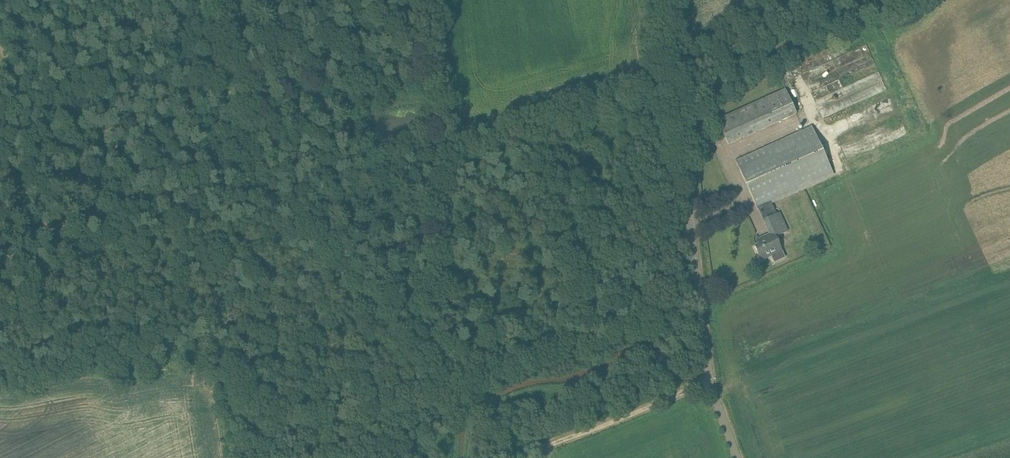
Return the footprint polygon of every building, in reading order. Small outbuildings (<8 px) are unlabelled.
[(873,65),(833,80),(836,88),(840,86),(847,104),(886,89),(879,70),(876,71),(873,65)] [(785,89),(717,120),(728,144),(796,113),(785,89)] [(736,161),(758,209),(834,174),(812,126),(736,161)] [(755,247),(761,260),(782,250),(776,237),(787,232),(779,213),(767,218),(773,232),(759,239),(761,244),(755,247)]
